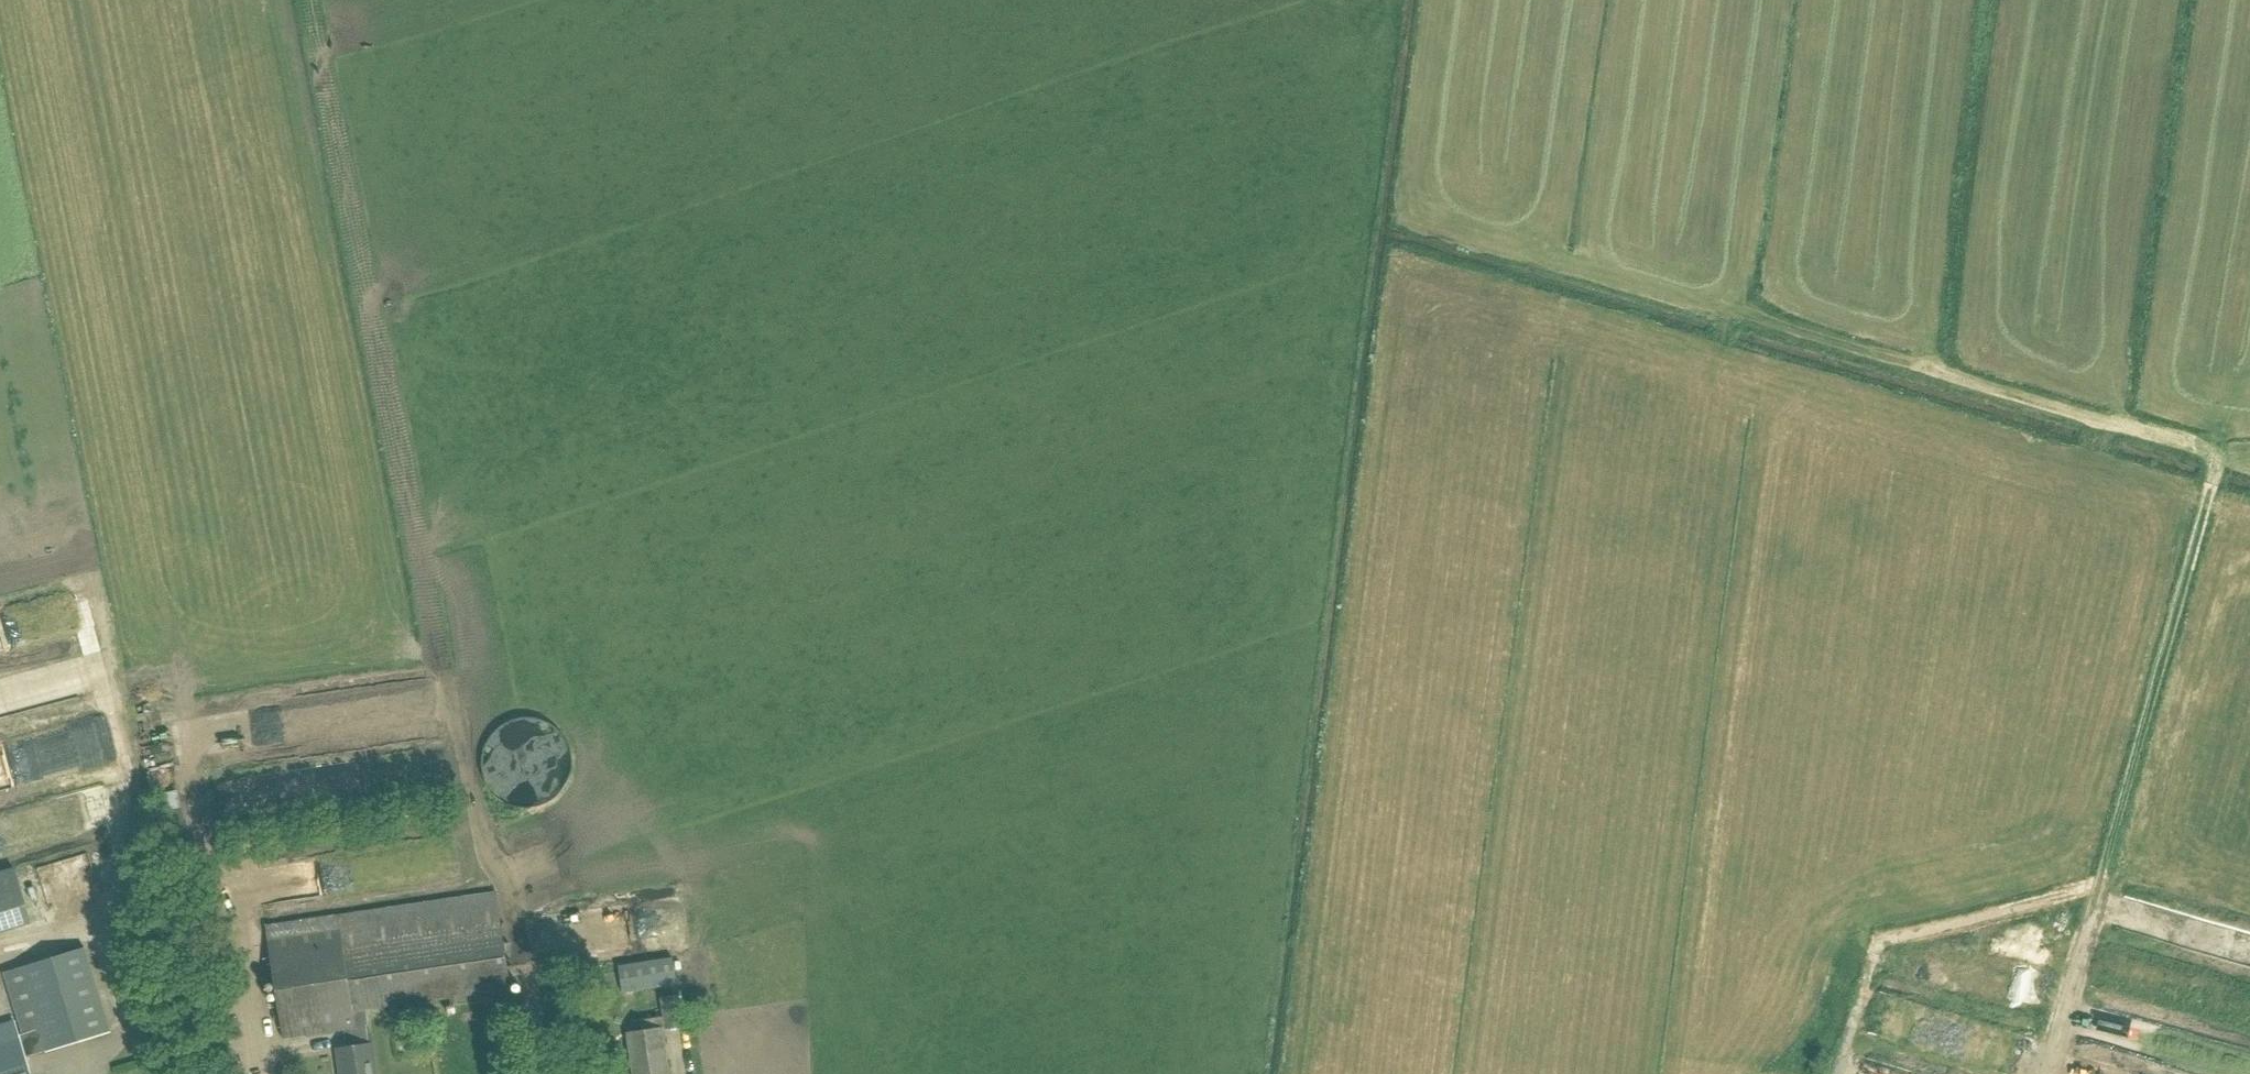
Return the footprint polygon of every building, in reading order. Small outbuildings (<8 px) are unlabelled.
[(126,810),(136,808),(131,783),(121,785),(126,810)] [(115,826),(105,787),(0,814),(0,855),(115,826)] [(111,865),(101,866),(104,888),(114,887),(111,865)] [(0,873),(0,935),(33,925),(15,869),(0,873)] [(495,892),(264,925),(280,1038),(343,1029),(346,1047),(337,1049),(341,1073),(376,1073),(372,1044),(369,1045),(366,1026),(370,1026),(368,1009),(509,989),(495,892)] [(81,947),(2,972),(21,1033),(0,1039),(0,1073),(30,1073),(25,1058),(108,1032),(81,947)] [(1999,976),(1994,992),(2031,1005),(2037,989),(1999,976)] [(679,993),(660,996),(663,1014),(639,1018),(641,1033),(626,1035),(632,1073),(666,1073),(660,1030),(684,1027),(679,993)] [(1919,1025),(1920,1008),(1898,1007),(1896,1037),(1930,1039),(1931,1025),(1919,1025)] [(2012,1066),(2021,1032),(1955,1015),(1947,1050),(2012,1066)] [(1905,1040),(1904,1050),(1926,1053),(1927,1043),(1905,1040)]
